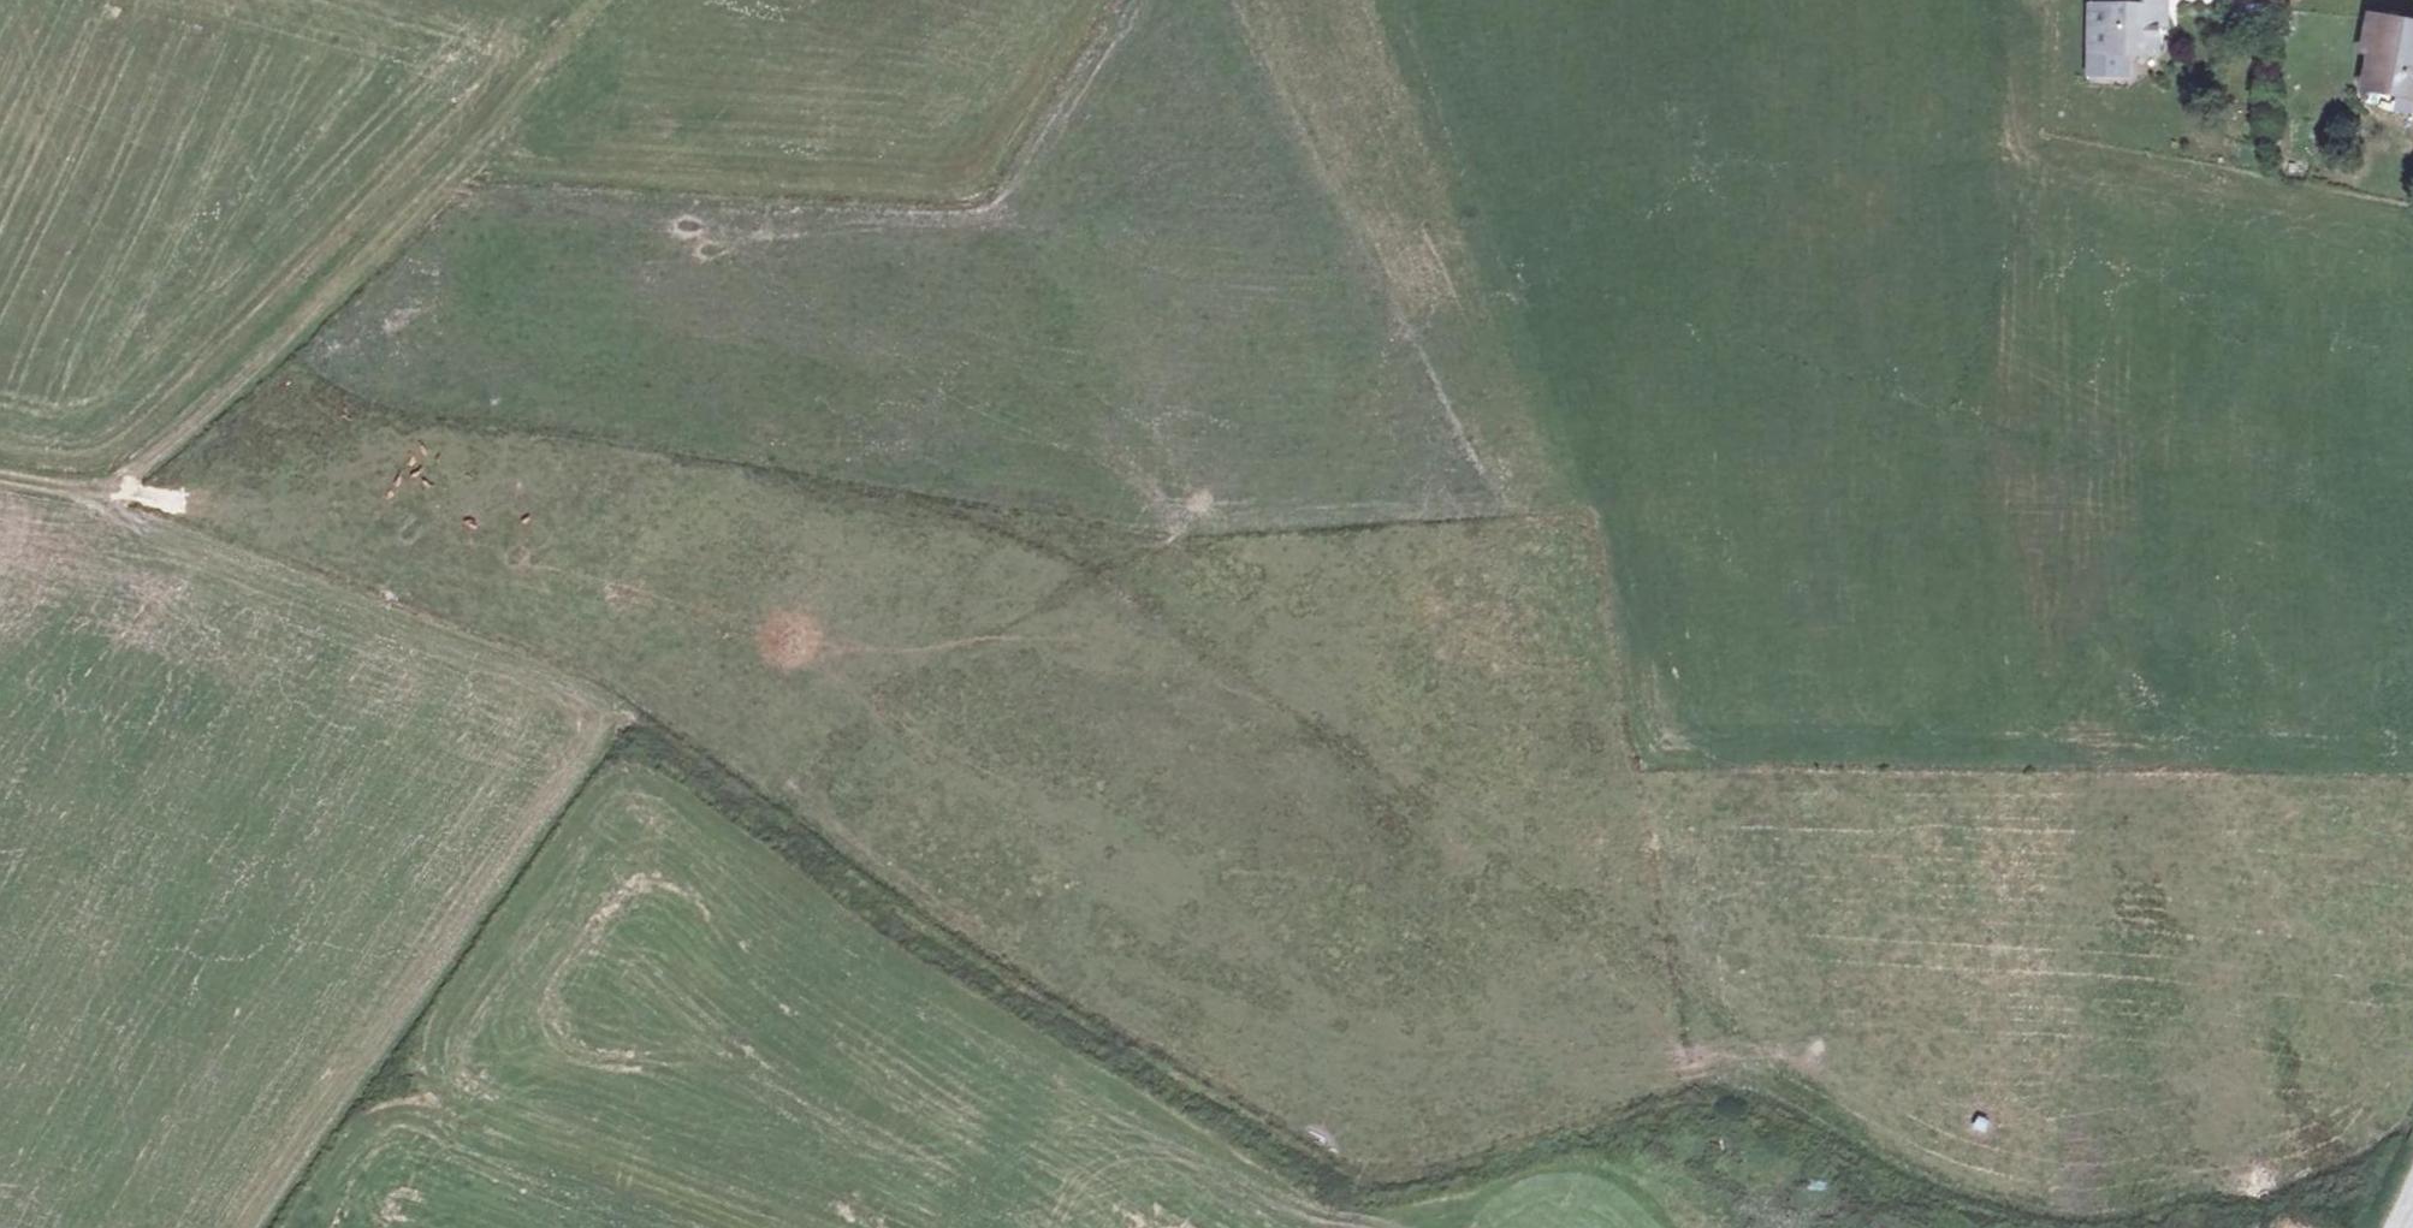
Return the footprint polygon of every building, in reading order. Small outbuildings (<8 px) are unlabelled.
[(2094,7),(2092,77),(2127,77),(2128,56),(2159,57),(2160,10),(2167,10),(2167,0),(2129,0),(2129,8),(2094,7)] [(2389,22),(2385,45),(2377,44),(2370,84),(2389,87),(2388,93),(2412,98),(2412,26),(2389,22)]
